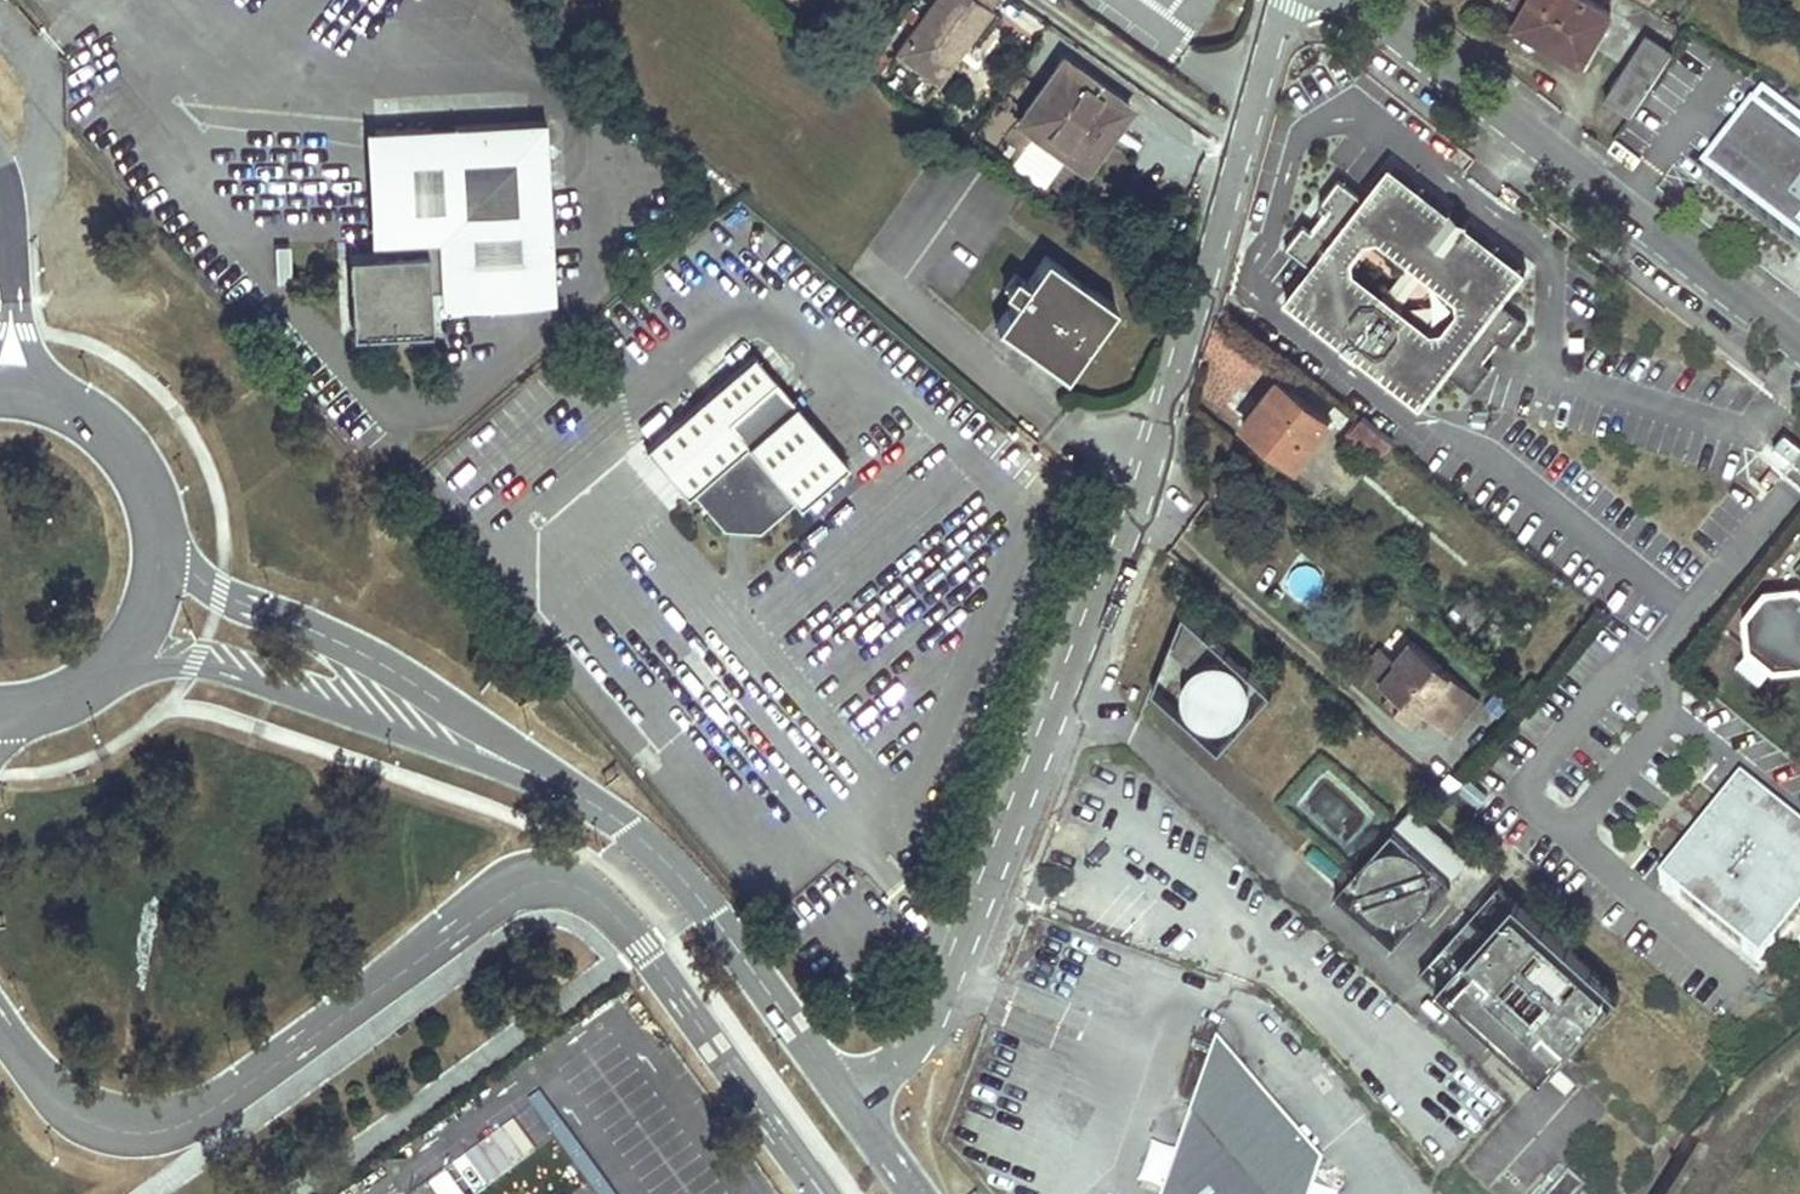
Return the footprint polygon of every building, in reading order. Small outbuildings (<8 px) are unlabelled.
[(895,51),(920,69),(945,36),(960,46),(989,6),(987,5),(991,0),(933,0),(895,51)] [(1511,3),(1523,8),(1528,0),(1513,0),(1511,3)] [(1583,60),(1612,10),(1594,0),(1528,0),(1523,8),(1516,22),(1583,60)] [(1607,94),(1634,112),(1679,53),(1648,33),(1607,94)] [(945,36),(920,69),(935,80),(960,46),(945,36)] [(1058,67),(1026,112),(1080,152),(1106,117),(1119,126),(1132,107),(1064,58),(1058,67)] [(1752,93),(1722,133),(1691,172),(1799,253),(1799,128),(1752,93)] [(1080,152),(1026,112),(1019,122),(1087,170),(1119,126),(1106,117),(1080,152)] [(559,285),(550,120),(384,127),(389,237),(395,237),(395,248),(354,251),(358,323),(366,329),(435,325),(433,286),(446,286),(447,291),(559,285)] [(1458,214),(1398,167),(1372,199),(1346,178),(1326,202),(1334,208),(1319,227),(1311,221),(1291,246),(1317,266),(1291,299),(1351,346),(1347,350),(1364,364),(1368,359),(1427,407),(1453,374),(1479,395),(1500,370),(1491,363),(1506,344),(1515,351),(1533,327),(1507,307),(1532,274),(1472,227),(1463,238),(1449,226),(1458,214)] [(1472,227),(1458,214),(1449,226),(1463,238),(1472,227)] [(1020,299),(1001,325),(1067,374),(1086,350),(1076,342),(1087,328),(1097,336),(1118,307),(1051,258),(1032,284),(1019,275),(1008,291),(1020,299)] [(1087,328),(1076,342),(1086,350),(1097,336),(1087,328)] [(847,461),(754,353),(647,444),(689,493),(693,490),(723,525),(741,526),(759,528),(795,498),(799,502),(847,461)] [(1271,406),(1287,385),(1279,380),(1264,401),(1271,406)] [(1264,401),(1246,421),(1298,462),(1331,420),(1287,385),(1271,406),(1264,401)] [(1347,435),(1378,458),(1394,438),(1363,414),(1347,435)] [(1772,589),(1753,612),(1756,644),(1780,665),(1799,662),(1799,584),(1772,589)] [(1473,588),(1453,612),(1475,629),(1492,609),(1484,602),(1486,600),(1473,588)] [(1413,640),(1397,659),(1399,661),(1382,681),(1396,692),(1405,700),(1397,709),(1413,723),(1424,710),(1439,723),(1469,687),(1413,640)] [(1397,659),(1383,647),(1366,667),(1382,681),(1399,661),(1397,659)] [(1252,700),(1252,689),(1248,678),(1241,669),(1231,663),(1225,661),(1213,661),(1207,663),(1197,669),(1190,678),(1186,689),(1186,700),(1190,711),(1193,716),(1202,724),(1213,728),(1225,728),(1236,724),(1241,720),(1248,712),(1252,700)] [(1469,687),(1439,723),(1452,734),(1482,699),(1469,687)] [(1396,692),(1388,701),(1397,709),(1405,700),(1396,692)] [(1762,960),(1799,913),(1799,826),(1743,780),(1663,879),(1762,960)] [(1426,829),(1416,840),(1442,864),(1452,853),(1426,829)] [(1433,892),(1433,879),(1431,873),(1425,862),(1415,854),(1403,850),(1390,850),(1378,854),(1368,862),(1362,873),(1360,886),(1360,892),(1362,898),(1368,910),(1378,918),(1390,922),(1403,922),(1415,918),(1425,910),(1431,898),(1433,892)] [(1536,1080),(1606,1000),(1507,911),(1462,961),(1471,968),(1445,996),(1536,1080)] [(1221,1049),(1171,1193),(1305,1193),(1317,1159),(1221,1049)] [(1551,1193),(1580,1193),(1584,1189),(1568,1175),(1551,1193)]
